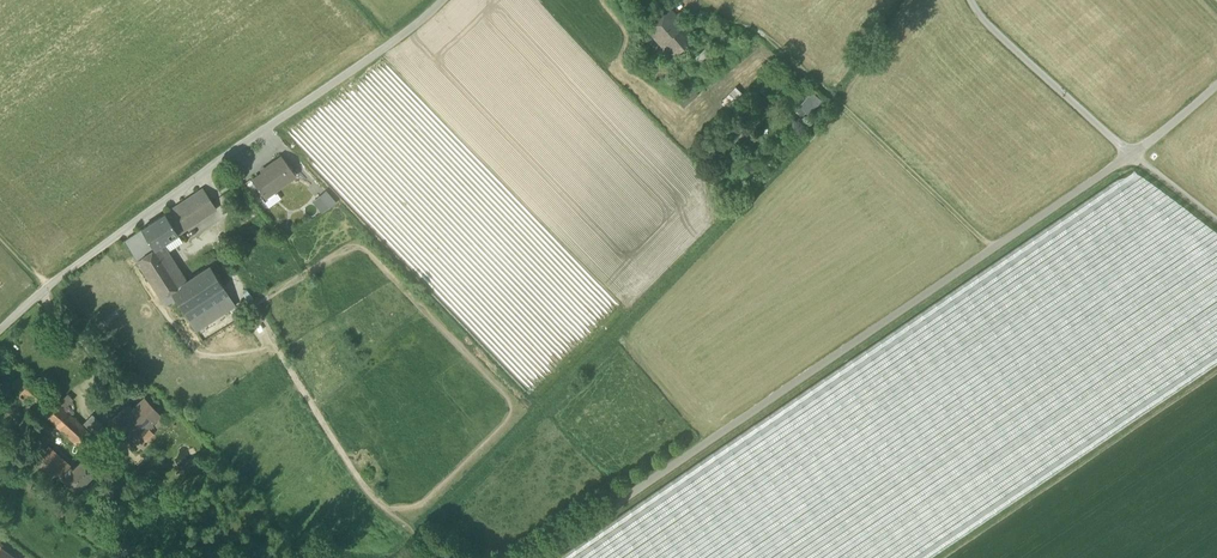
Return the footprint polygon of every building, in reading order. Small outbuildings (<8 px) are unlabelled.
[(665,45),(666,44),(664,43),(684,24),(670,10),(650,29),(665,45)] [(695,36),(684,24),(664,43),(666,44),(676,55),(695,36)] [(659,50),(669,61),(676,55),(666,44),(665,45),(659,50)] [(705,45),(692,57),(702,68),(715,55),(705,45)] [(783,75),(778,69),(758,89),(764,95),(783,75)] [(810,116),(823,101),(812,92),(799,107),(810,116)] [(684,106),(691,100),(687,94),(679,100),(684,106)] [(252,180),(265,197),(295,175),(281,156),(267,166),(268,168),(252,180)] [(177,234),(216,209),(203,188),(164,213),(177,234)] [(266,201),(269,206),(278,200),(275,195),(266,201)] [(154,248),(157,247),(177,234),(164,213),(141,228),(154,248)] [(124,239),(136,259),(154,248),(141,228),(124,239)] [(160,298),(170,292),(169,290),(180,283),(157,247),(154,248),(136,259),(160,298)] [(170,292),(183,312),(223,286),(209,265),(180,283),(169,290),(170,292)] [(183,312),(189,321),(229,295),(223,286),(183,312)] [(235,305),(229,295),(189,321),(195,330),(235,305)] [(65,393),(59,404),(67,409),(73,397),(65,393)] [(98,442),(91,435),(83,427),(77,422),(68,414),(51,399),(41,411),(57,425),(66,433),(72,439),(80,446),(88,450),(90,451),(98,442)] [(109,422),(129,444),(160,416),(144,399),(132,410),(128,405),(109,422)] [(92,414),(85,421),(93,428),(100,420),(92,414)] [(39,470),(47,477),(51,473),(54,475),(57,472),(55,470),(63,461),(46,446),(36,458),(25,448),(15,460),(22,466),(34,476),(39,470)] [(85,458),(72,469),(63,461),(55,470),(57,472),(63,477),(76,490),(97,470),(85,458)] [(0,548),(0,557),(15,557),(1,548),(0,548)]
